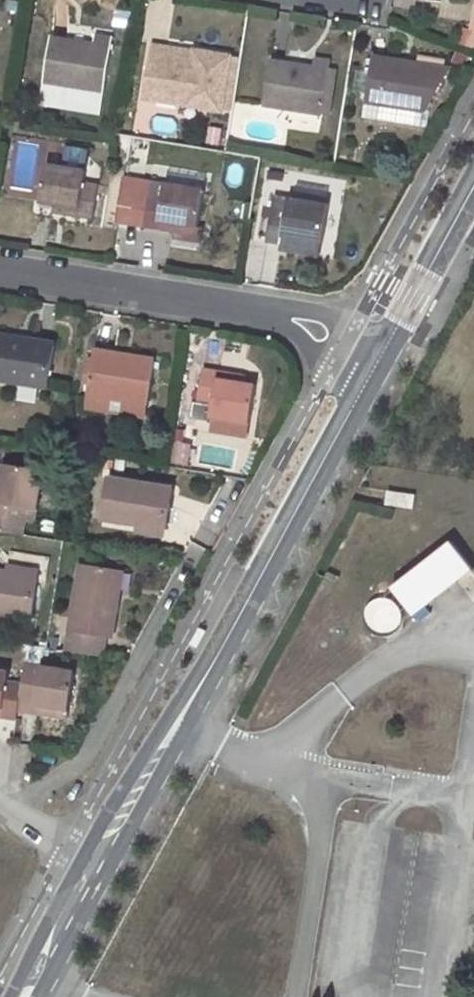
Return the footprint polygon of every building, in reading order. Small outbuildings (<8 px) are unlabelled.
[(53,36),(45,81),(103,91),(112,36),(96,33),(95,46),(67,41),(68,38),(53,36)] [(153,43),(144,97),(202,107),(211,61),(195,58),(194,62),(167,57),(169,46),(153,43)] [(448,69),(403,62),(403,60),(374,55),(364,116),(416,125),(425,110),(428,89),(437,90),(448,69)] [(313,68),(286,64),(287,61),(271,58),(264,105),(322,114),(331,60),(315,57),(313,68)] [(425,110),(416,125),(422,126),(425,110)] [(65,145),(62,165),(86,169),(89,150),(65,145)] [(47,162),(40,203),(59,206),(58,213),(93,219),(98,183),(84,180),(86,169),(62,165),(47,162)] [(150,180),(142,227),(178,232),(179,224),(198,227),(205,189),(150,180)] [(273,206),(267,240),(283,243),(302,247),(303,239),(322,242),(323,243),(329,204),(327,204),(330,190),(297,184),(295,198),(275,193),(273,206)] [(283,243),(282,250),(319,256),(322,242),(303,239),(302,247),(283,243)] [(49,386),(56,344),(0,335),(0,379),(49,386)] [(94,350),(87,391),(149,401),(156,360),(94,350)] [(204,367),(198,401),(213,404),(211,417),(213,417),(250,423),(256,384),(237,380),(238,373),(204,367)] [(250,423),(213,417),(211,430),(248,437),(250,423)] [(191,444),(176,442),(173,463),(188,465),(191,444)] [(0,486),(0,531),(21,534),(26,507),(35,509),(42,470),(4,464),(0,486)] [(173,488),(109,477),(102,517),(166,527),(173,488)] [(389,491),(387,504),(414,509),(416,495),(389,491)] [(473,569),(452,541),(392,587),(414,616),(473,569)] [(114,623),(122,571),(81,563),(68,650),(101,655),(104,636),(110,637),(112,623),(114,623)] [(38,572),(9,567),(8,573),(37,578),(38,572)] [(30,620),(37,578),(8,573),(0,572),(0,614),(30,620)] [(402,622),(403,614),(401,607),(392,599),(386,598),(377,598),(371,602),(366,609),(364,616),(365,622),(369,629),(373,633),(378,636),(386,636),(394,633),(400,628),(402,622)] [(19,701),(69,709),(74,673),(25,665),(22,685),(19,701)] [(1,712),(0,715),(0,717),(17,719),(18,711),(19,701),(22,685),(7,682),(8,673),(0,671),(0,712),(1,712)] [(36,714),(67,719),(69,709),(19,701),(18,711),(36,714)]
